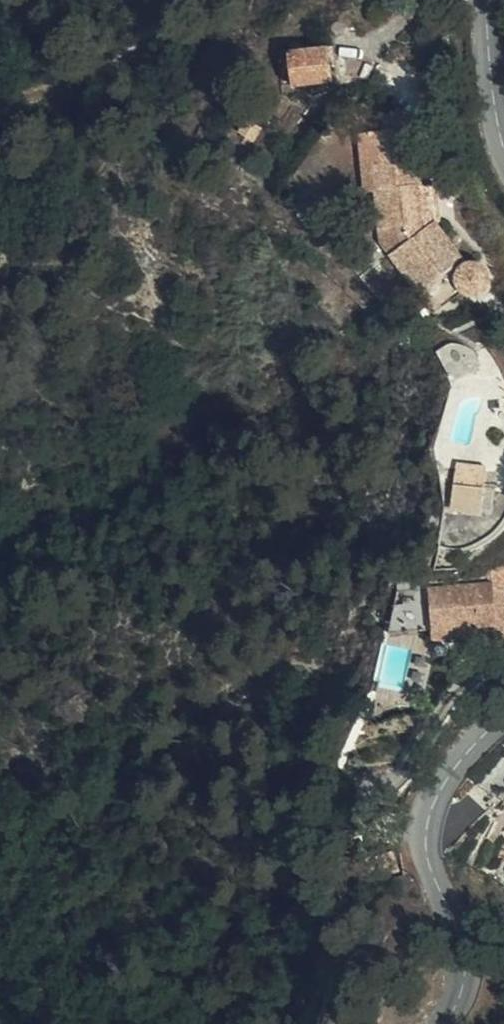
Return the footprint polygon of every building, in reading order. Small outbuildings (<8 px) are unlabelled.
[(290,45),(294,84),(336,81),(332,42),(290,45)] [(413,197),(440,195),(439,171),(430,171),(430,156),(401,159),(403,173),(406,198),(413,197)] [(406,198),(403,173),(381,175),(383,201),(406,198)] [(442,231),(440,195),(413,197),(442,257),(442,259),(445,263),(442,231)] [(442,257),(413,197),(406,198),(407,205),(393,207),(396,233),(397,244),(421,231),(442,257)] [(407,205),(406,198),(383,201),(385,232),(396,233),(393,207),(407,205)] [(458,230),(442,231),(445,263),(457,264),(462,264),(458,230)] [(442,259),(442,257),(421,231),(397,244),(398,256),(407,271),(419,269),(442,259)] [(461,349),(479,336),(445,263),(442,259),(419,269),(427,269),(428,285),(408,295),(440,338),(449,331),(461,349)] [(445,263),(479,336),(481,334),(503,324),(503,321),(502,309),(494,304),(484,304),(457,264),(445,263)] [(427,269),(419,269),(407,271),(399,271),(400,278),(406,292),(408,295),(428,285),(427,269)] [(503,324),(481,334),(489,339),(501,332),(503,324)] [(453,355),(461,349),(449,331),(440,338),(453,355)] [(452,507),(484,511),(491,463),(460,458),(452,507)] [(486,509),(484,529),(503,531),(503,511),(486,509)] [(484,529),(482,551),(503,554),(503,531),(484,529)] [(451,670),(484,666),(501,664),(503,664),(503,622),(447,628),(448,636),(451,670)] [(408,674),(451,670),(448,636),(414,640),(408,674)]
